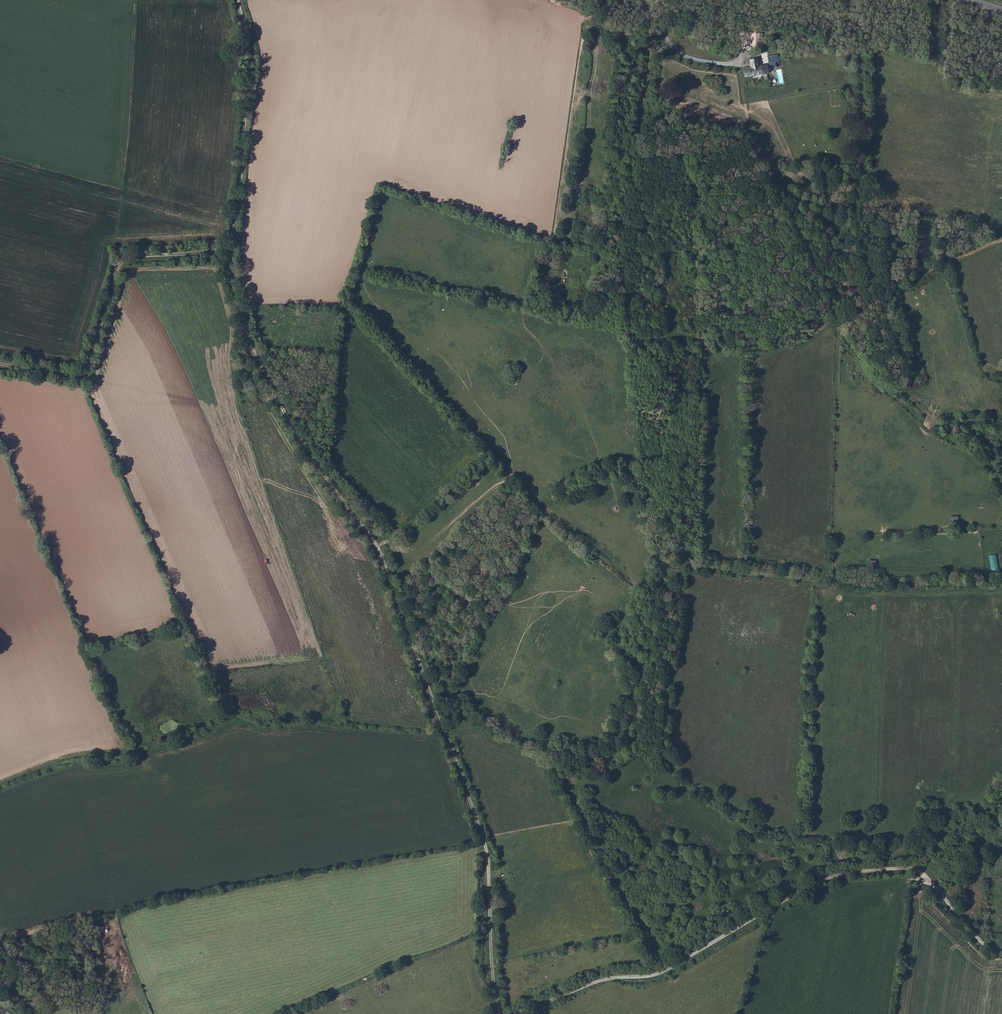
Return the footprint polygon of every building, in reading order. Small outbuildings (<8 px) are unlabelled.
[(772,62),(765,63),(766,71),(758,72),(759,80),(782,78),(781,70),(773,70),(772,62)]
